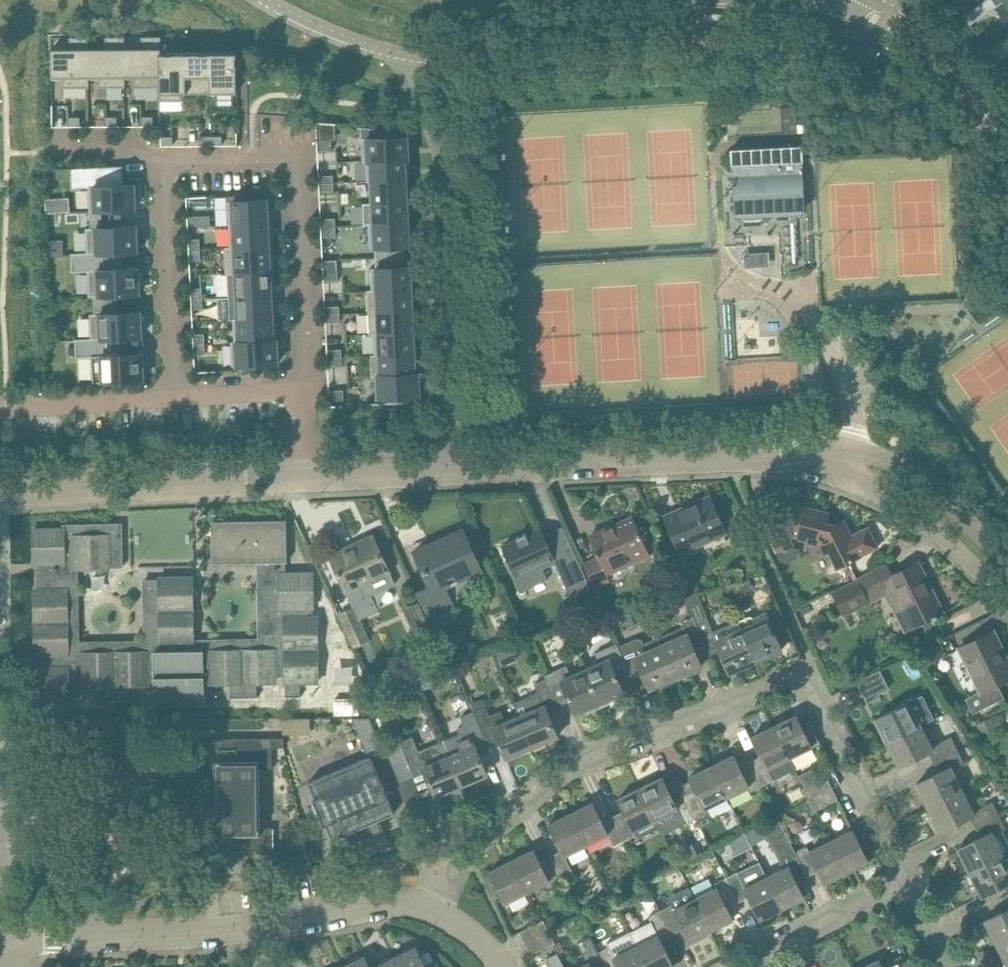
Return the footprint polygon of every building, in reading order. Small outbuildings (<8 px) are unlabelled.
[(969,10),(963,14),(970,25),(976,21),(969,10)] [(124,77),(125,77),(134,77),(134,87),(160,87),(160,54),(161,54),(161,36),(141,37),(142,48),(125,49),(124,49),(124,77)] [(89,87),(89,77),(88,77),(88,49),(89,49),(89,37),(69,37),(69,49),(51,49),(52,78),(62,78),(62,88),(89,87)] [(88,49),(88,77),(89,77),(98,77),(99,87),(125,87),(125,77),(124,77),(124,49),(125,49),(125,37),(105,37),(106,49),(89,49),(88,49)] [(997,44),(991,49),(998,59),(1005,55),(997,44)] [(160,87),(160,101),(187,101),(186,93),(185,53),(161,54),(160,54),(160,87)] [(185,53),(186,93),(211,92),(211,53),(185,53)] [(211,92),(237,92),(237,53),(211,53),(211,92)] [(794,108),(781,109),(782,133),(795,132),(794,108)] [(153,116),(142,117),(142,125),(153,125),(153,116)] [(69,117),(69,126),(80,126),(80,117),(69,117)] [(117,117),(106,117),(106,126),(117,126),(117,117)] [(378,131),(378,137),(362,138),(363,162),(366,162),(366,161),(405,159),(405,158),(408,158),(408,149),(409,149),(409,147),(407,147),(407,136),(398,137),(398,131),(378,131)] [(173,145),(173,136),(162,136),(162,145),(173,145)] [(201,145),(211,145),(211,136),(200,136),(201,145)] [(222,136),(211,136),(211,145),(222,145),(222,136)] [(318,142),(318,151),(332,150),(331,142),(318,142)] [(762,212),(803,210),(800,162),(802,161),(802,162),(803,162),(802,145),(730,149),(731,165),(732,165),(732,164),(734,164),(737,213),(742,213),(743,219),(743,218),(761,217),(761,218),(762,218),(762,212)] [(372,181),(406,179),(405,170),(410,170),(410,158),(408,158),(405,158),(405,159),(366,161),(366,162),(367,182),(372,182),(372,181)] [(135,185),(134,185),(134,184),(100,185),(100,167),(88,168),(90,211),(100,210),(102,210),(108,210),(135,209),(134,198),(136,198),(135,185)] [(333,183),(333,175),(319,175),(320,183),(333,183)] [(372,182),(373,202),(412,200),(411,188),(406,188),(406,179),(372,181),(372,182)] [(320,183),(320,191),(334,191),(333,183),(320,183)] [(45,198),(44,198),(45,212),(46,212),(57,212),(56,198),(45,198)] [(228,201),(229,225),(267,223),(266,199),(228,201)] [(412,200),(373,202),(374,223),(374,224),(408,222),(407,213),(412,213),(412,200)] [(86,228),(87,252),(87,254),(103,253),(137,252),(136,240),(138,240),(137,228),(136,228),(136,226),(102,227),(102,210),(100,210),(90,211),(91,228),(86,228)] [(199,226),(198,216),(188,216),(189,227),(199,226)] [(335,226),(335,218),(322,219),(322,227),(335,226)] [(408,222),(374,224),(374,223),(369,223),(370,248),(375,248),(375,258),(404,256),(404,246),(409,246),(408,222)] [(269,246),(267,223),(229,225),(230,247),(269,246)] [(335,226),(322,227),(322,235),(336,234),(335,226)] [(200,239),(189,239),(190,250),(200,249),(200,239)] [(228,274),(236,274),(236,272),(270,271),(270,272),(275,272),(274,255),(269,255),(269,246),(230,247),(225,247),(226,274),(228,274)] [(200,249),(190,250),(190,260),(201,259),(200,249)] [(104,269),(103,253),(87,254),(87,252),(71,253),(72,272),(88,271),(89,297),(94,297),(106,296),(139,294),(138,283),(140,282),(139,270),(138,270),(138,267),(104,269)] [(767,264),(767,256),(767,254),(756,255),(757,265),(767,264)] [(404,256),(375,258),(376,268),(371,268),(372,289),(372,290),(411,288),(410,266),(405,266),(404,256)] [(228,274),(229,297),(271,295),(270,272),(270,271),(236,272),(236,274),(228,274)] [(338,280),(338,272),(324,272),(324,280),(338,280)] [(192,288),(192,299),(202,298),(202,288),(192,288)] [(368,312),(412,310),(412,311),(417,311),(417,310),(416,298),(411,298),(411,288),(372,290),(372,289),(367,290),(368,312)] [(272,318),(271,295),(229,297),(230,320),(233,320),(272,318)] [(106,296),(94,297),(95,313),(90,314),(91,338),(91,340),(108,339),(141,337),(140,326),(142,326),(141,313),(140,313),(140,311),(107,313),(106,296)] [(203,309),(202,298),(192,299),(193,309),(203,309)] [(326,306),(326,314),(340,314),(339,306),(326,306)] [(413,332),(412,311),(412,310),(368,312),(369,335),(374,335),(374,334),(413,332)] [(326,322),(340,322),(340,314),(326,314),(326,322)] [(233,320),(234,341),(234,342),(273,340),(272,318),(233,320)] [(413,341),(413,332),(374,334),(374,335),(375,354),(375,355),(414,353),(414,354),(419,354),(418,341),(413,341)] [(204,333),(194,334),(194,344),(205,344),(204,333)] [(93,382),(143,380),(142,368),(144,368),(143,356),(142,356),(142,353),(108,354),(108,339),(91,340),(91,338),(75,339),(76,358),(92,357),(93,382)] [(273,340),(234,342),(234,341),(231,341),(232,366),(278,364),(277,352),(279,352),(278,349),(277,350),(276,339),(273,340)] [(205,354),(205,344),(194,344),(195,355),(205,354)] [(341,349),(328,350),(328,358),(342,357),(341,349)] [(378,376),(415,374),(415,373),(414,354),(414,353),(375,355),(375,354),(370,354),(371,377),(378,376)] [(328,366),(342,365),(342,357),(328,358),(328,366)] [(418,373),(415,373),(415,374),(378,376),(379,398),(390,397),(391,403),(410,402),(410,396),(419,396),(419,385),(420,385),(420,383),(418,383),(418,373)] [(343,390),(330,390),(330,398),(344,398),(343,390)] [(667,515),(674,529),(683,550),(723,533),(707,497),(667,515)] [(797,513),(782,519),(789,536),(797,538),(808,540),(807,542),(818,545),(823,555),(829,552),(836,568),(861,555),(878,547),(868,527),(851,535),(845,523),(843,521),(840,521),(834,524),(827,522),(829,512),(804,506),(803,514),(797,513)] [(598,557),(584,563),(594,588),(609,581),(603,568),(630,556),(632,562),(650,554),(633,517),(589,537),(598,557)] [(781,518),(765,526),(776,551),(793,544),(789,536),(782,519),(781,518)] [(123,566),(123,523),(63,524),(63,529),(33,530),(34,563),(37,563),(38,590),(37,590),(34,590),(35,654),(39,654),(39,668),(36,668),(36,701),(70,700),(69,682),(83,681),(83,685),(101,684),(101,699),(131,698),(130,683),(148,683),(148,679),(155,679),(155,704),(206,703),(205,677),(212,677),(212,681),(230,681),(230,700),(260,699),(259,684),(277,683),(277,676),(287,676),(287,698),(303,698),(303,683),(320,682),(319,618),(313,618),(313,607),(315,607),(314,573),(285,574),(285,562),(288,562),(287,520),(211,521),(212,563),(259,562),(260,639),(193,640),(192,578),(159,578),(159,580),(144,580),(145,641),(78,642),(77,569),(108,568),(108,566),(123,566)] [(431,585),(416,591),(425,612),(452,600),(445,585),(480,569),(462,529),(415,550),(431,585)] [(518,539),(502,546),(509,560),(514,572),(511,573),(520,592),(547,579),(542,567),(555,562),(560,574),(570,596),(585,590),(591,587),(590,586),(580,564),(566,532),(553,538),(550,532),(544,535),(541,529),(527,535),(526,533),(517,537),(518,539)] [(344,550),(330,557),(354,607),(340,614),(355,645),(369,639),(360,619),(371,614),(367,606),(376,602),(372,594),(395,584),(389,570),(373,535),(352,545),(353,548),(345,552),(344,550)] [(932,617),(933,619),(938,617),(937,615),(943,612),(935,595),(931,597),(921,576),(924,574),(918,561),(887,577),(888,578),(875,584),(881,596),(887,594),(892,604),(897,602),(910,628),(932,617)] [(827,576),(833,588),(844,582),(839,570),(827,576)] [(684,593),(700,588),(694,575),(678,579),(684,593)] [(747,575),(721,582),(727,596),(751,589),(747,575)] [(866,597),(858,580),(833,592),(841,609),(866,597)] [(485,595),(491,610),(505,604),(499,589),(485,595)] [(739,625),(741,628),(755,662),(782,650),(780,645),(782,644),(784,640),(774,617),(770,616),(757,622),(751,620),(739,625)] [(694,622),(705,645),(716,640),(731,673),(755,662),(741,628),(716,639),(706,617),(694,622)] [(694,650),(705,645),(694,622),(683,627),(686,634),(661,645),(675,678),(702,667),(694,650)] [(960,647),(982,692),(966,699),(973,714),(987,707),(998,701),(1005,698),(997,684),(1007,679),(1007,670),(997,649),(1002,647),(994,631),(960,647)] [(585,669),(599,703),(624,692),(619,681),(631,675),(625,661),(617,644),(595,653),(599,663),(585,669)] [(675,678),(661,645),(625,661),(631,675),(642,670),(650,689),(675,678)] [(926,664),(941,657),(936,646),(921,654),(926,664)] [(571,676),(566,665),(544,675),(546,678),(557,706),(571,700),(576,713),(599,703),(585,669),(571,676)] [(868,675),(856,681),(866,702),(879,696),(868,675)] [(547,710),(557,706),(546,678),(534,683),(539,694),(527,699),(532,710),(518,716),(531,747),(558,736),(547,710)] [(892,710),(875,719),(887,742),(922,725),(935,718),(923,694),(898,707),(892,710)] [(359,698),(334,698),(334,715),(360,715),(359,698)] [(506,758),(531,747),(518,716),(505,722),(500,711),(489,716),(484,706),(473,711),(487,744),(488,744),(486,738),(497,734),(506,758)] [(487,744),(473,711),(459,717),(472,746),(449,756),(461,785),(488,774),(477,748),(487,744)] [(980,732),(996,725),(991,714),(975,721),(980,732)] [(796,715),(774,726),(790,757),(812,746),(820,742),(809,721),(801,725),(796,715)] [(369,717),(351,717),(365,750),(380,743),(369,717)] [(100,725),(76,725),(76,735),(100,735),(100,725)] [(922,725),(887,742),(899,767),(929,752),(934,762),(958,749),(951,735),(932,745),(922,725)] [(762,756),(751,761),(762,785),(774,780),(795,769),(790,757),(774,726),(752,737),(762,756)] [(436,796),(461,785),(449,756),(424,767),(411,737),(400,741),(414,775),(425,770),(436,796)] [(272,747),(284,747),(284,738),(216,739),(216,748),(218,748),(218,760),(214,760),(214,779),(205,779),(205,798),(204,798),(205,807),(205,818),(215,818),(215,836),(219,836),(219,849),(217,849),(217,850),(274,849),(274,848),(273,848),(273,829),(274,829),(274,827),(260,827),(259,768),(273,768),(273,767),(272,767),(272,747)] [(939,772),(916,783),(928,807),(963,790),(953,769),(965,763),(958,749),(934,762),(939,772)] [(734,755),(711,766),(727,797),(749,786),(751,791),(762,785),(751,761),(740,767),(734,755)] [(371,756),(339,769),(367,836),(383,829),(379,819),(395,813),(388,798),(389,798),(386,790),(392,788),(393,789),(394,788),(388,774),(380,777),(378,771),(377,771),(371,756)] [(692,780),(680,786),(696,818),(701,829),(713,823),(706,807),(727,797),(711,766),(690,776),(692,780)] [(367,836),(339,769),(308,782),(314,798),(313,798),(316,804),(309,807),(315,822),(316,821),(315,820),(322,817),(325,825),(326,825),(332,839),(347,833),(351,843),(367,836)] [(662,776),(640,788),(655,819),(659,827),(663,834),(685,824),(696,818),(680,786),(677,780),(667,785),(662,776)] [(837,798),(831,787),(826,776),(803,788),(814,810),(837,798)] [(624,810),(613,816),(625,840),(636,835),(637,838),(659,827),(655,819),(640,788),(618,798),(624,810)] [(963,790),(928,807),(941,831),(970,817),(975,827),(1000,815),(993,801),(974,810),(963,790)] [(593,802),(570,813),(586,845),(608,834),(614,846),(625,840),(613,816),(602,821),(593,802)] [(566,815),(549,824),(562,850),(551,856),(562,879),(566,877),(573,874),(566,860),(564,856),(566,855),(586,845),(570,813),(566,815)] [(958,848),(970,872),(1005,855),(1007,854),(1007,841),(1002,830),(1006,828),(1000,815),(975,827),(980,837),(958,848)] [(853,829),(831,840),(847,872),(869,861),(853,829)] [(825,883),(847,872),(831,840),(809,851),(807,846),(795,852),(808,876),(819,871),(825,883)] [(534,849),(512,860),(527,892),(549,881),(551,885),(562,879),(551,856),(540,861),(534,849)] [(788,865),(766,876),(782,908),(804,897),(797,882),(808,876),(795,852),(785,857),(788,865)] [(970,872),(982,896),(1004,885),(1007,892),(1007,854),(1005,855),(970,872)] [(512,860),(490,871),(505,903),(527,892),(512,860)] [(760,919),(782,908),(766,876),(744,887),(737,872),(726,877),(738,902),(749,897),(760,919)] [(717,887),(695,898),(711,930),(733,919),(727,907),(738,902),(726,877),(714,883),(717,887)] [(689,941),(711,930),(695,898),(673,909),(671,905),(660,910),(672,934),(683,929),(689,941)] [(985,920),(997,944),(1007,938),(1007,909),(985,920)] [(672,934),(660,910),(650,916),(659,935),(636,946),(647,966),(673,966),(674,966),(661,940),(672,934)] [(520,932),(525,943),(549,932),(543,920),(520,932)] [(554,943),(549,932),(525,943),(531,954),(554,943)] [(598,952),(590,936),(578,943),(588,962),(579,966),(606,966),(598,952)] [(997,944),(1003,957),(1002,958),(1006,966),(1007,965),(1007,966),(1007,938),(997,944)] [(393,958),(397,966),(439,966),(435,960),(425,965),(415,946),(413,947),(412,945),(403,950),(404,952),(393,958)] [(636,946),(615,957),(610,946),(598,952),(606,966),(647,966),(636,946)] [(558,953),(548,958),(552,966),(565,966),(558,953)] [(364,956),(362,957),(361,955),(351,959),(352,962),(341,966),(370,966),(364,956)] [(393,958),(391,959),(390,957),(380,961),(381,963),(374,966),(397,966),(393,958)] [(865,966),(907,966),(902,957),(883,966),(879,960),(865,966)]
